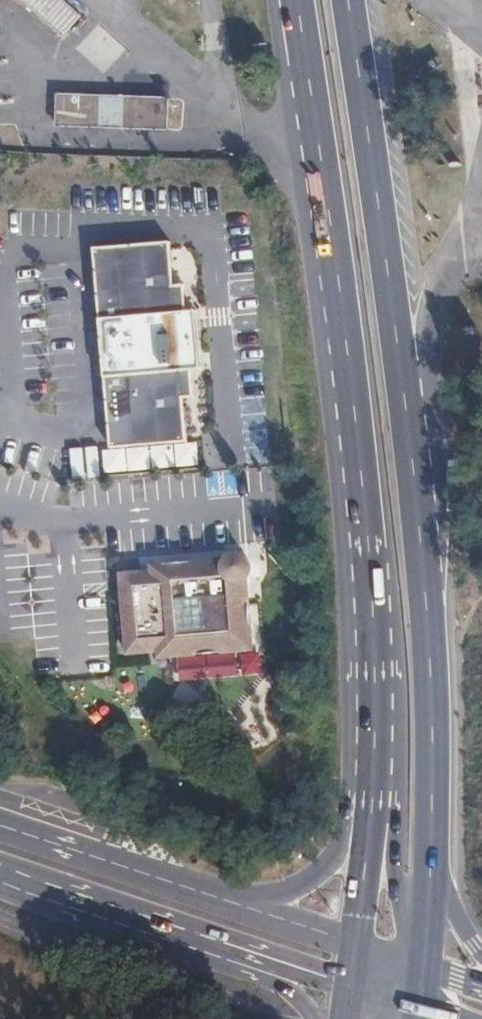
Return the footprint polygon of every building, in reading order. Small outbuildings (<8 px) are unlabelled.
[(59,0),(16,0),(59,40),(79,19),(59,0)] [(171,96),(57,93),(56,125),(169,129),(171,96)] [(189,325),(188,324),(184,325),(183,313),(177,313),(175,286),(171,243),(95,249),(111,449),(188,443),(184,399),(182,371),(188,371),(187,359),(191,359),(192,358),(192,357),(192,356),(192,355),(193,354),(193,352),(193,351),(193,350),(193,349),(193,348),(193,346),(193,344),(193,343),(193,342),(193,340),(193,339),(193,338),(193,337),(192,336),(192,334),(192,333),(192,332),(191,331),(191,330),(190,329),(190,327),(189,326),(189,325)] [(185,285),(175,286),(177,313),(183,313),(184,325),(188,324),(189,325),(189,326),(190,327),(190,329),(191,330),(191,331),(192,332),(192,333),(192,334),(192,336),(193,337),(193,338),(193,339),(193,340),(193,342),(193,343),(193,344),(193,346),(193,348),(193,349),(193,350),(193,351),(193,352),(193,354),(192,355),(192,356),(192,357),(192,358),(191,359),(187,359),(188,371),(182,371),(184,399),(195,398),(192,371),(202,370),(197,312),(187,311),(185,285)] [(89,450),(70,452),(73,481),(92,480),(89,450)] [(152,572),(121,575),(124,608),(127,651),(127,654),(159,651),(159,658),(253,650),(248,583),(248,577),(250,574),(251,570),(251,566),(250,563),(248,566),(238,557),(240,555),(237,555),(234,555),(231,556),(229,557),(226,560),(152,566),(152,572)] [(122,652),(127,651),(124,608),(118,608),(122,652)]
